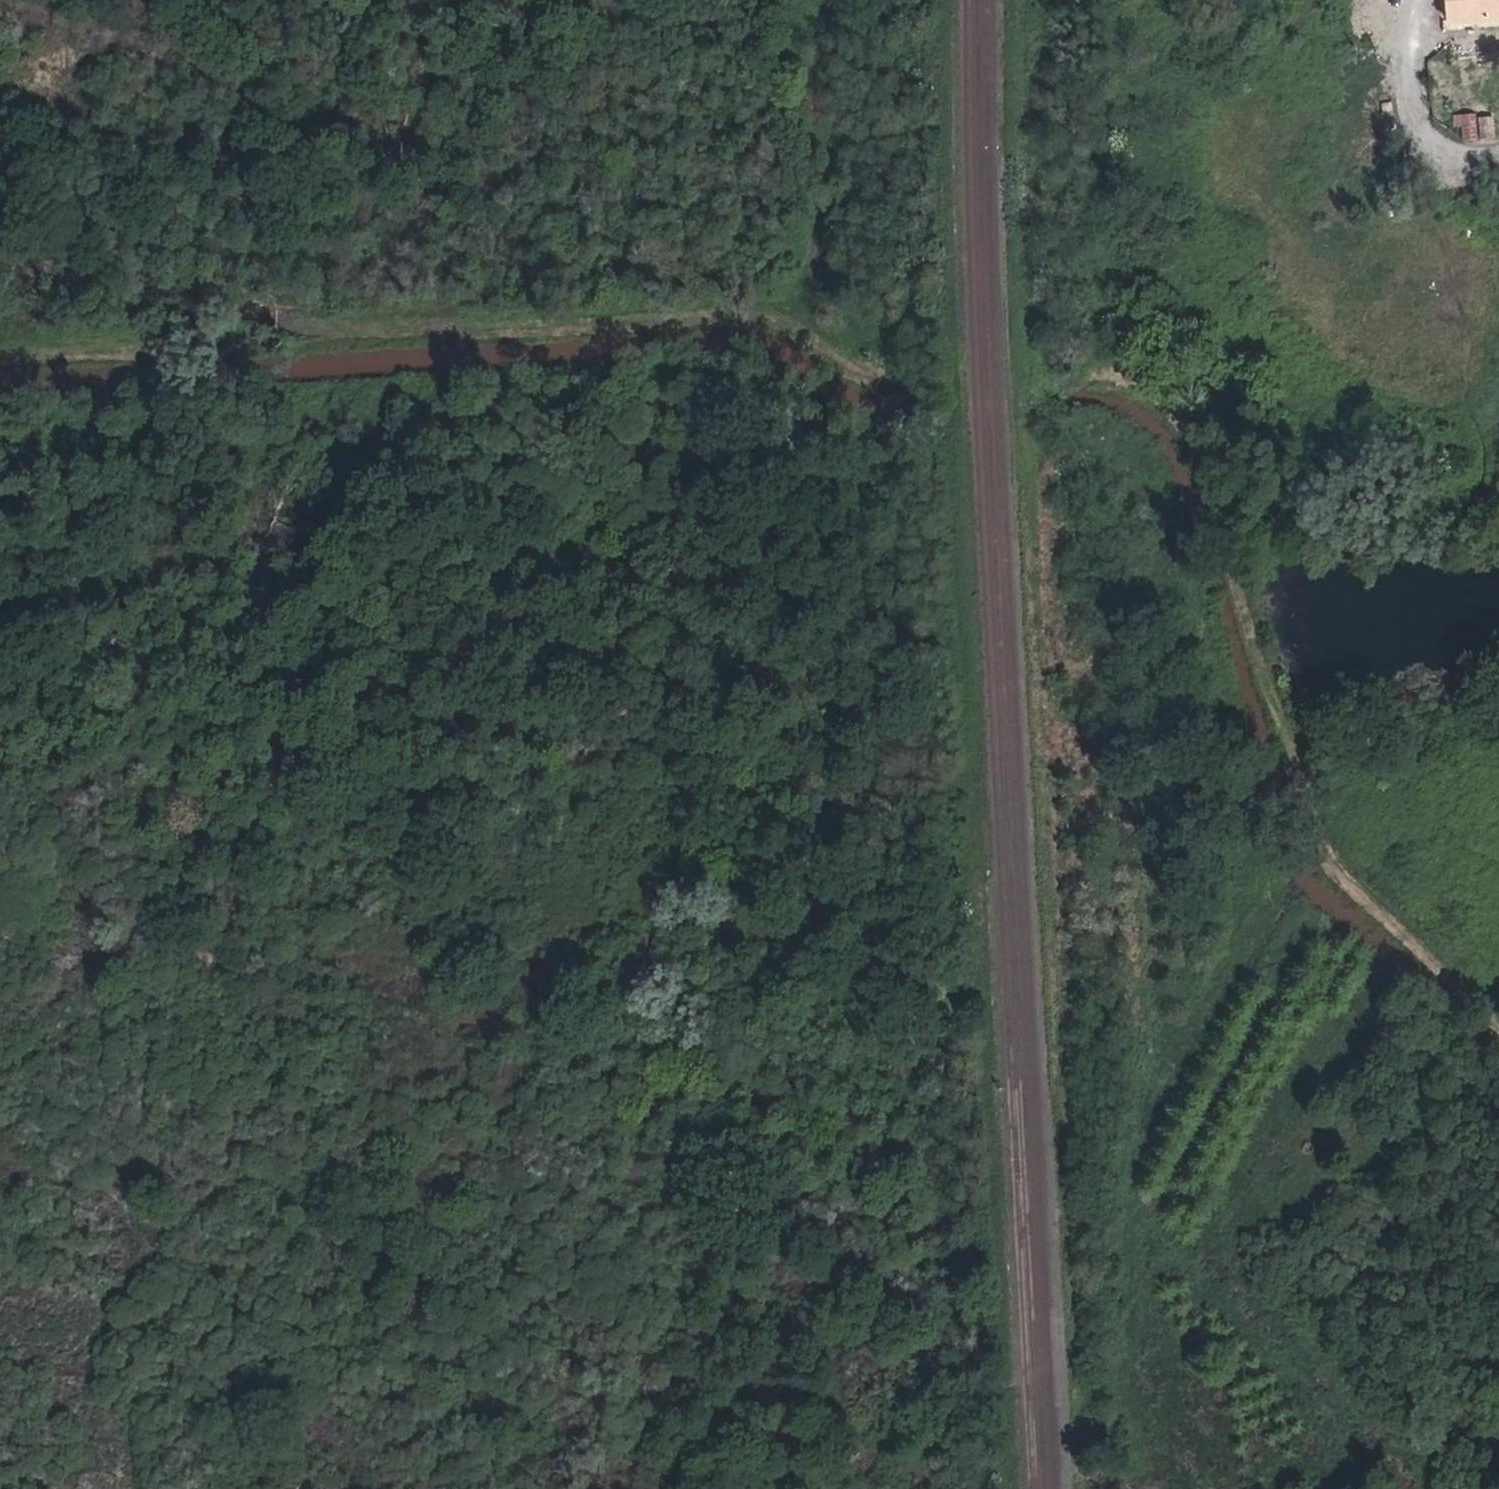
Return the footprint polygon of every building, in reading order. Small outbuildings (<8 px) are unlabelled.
[(1445,29),(1498,26),(1498,0),(1444,0),(1445,29)]
